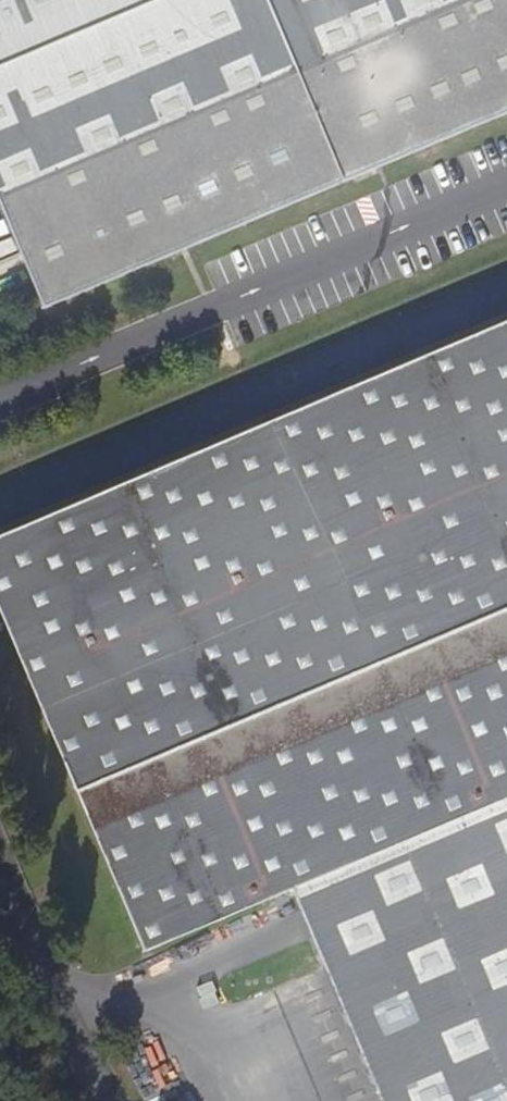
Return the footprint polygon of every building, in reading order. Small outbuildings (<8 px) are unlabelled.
[(45,309),(506,114),(506,0),(0,0),(0,203),(45,309)] [(430,355),(0,534),(0,599),(12,627),(148,948),(296,886),(387,1100),(506,1100),(506,323),(430,355)]
